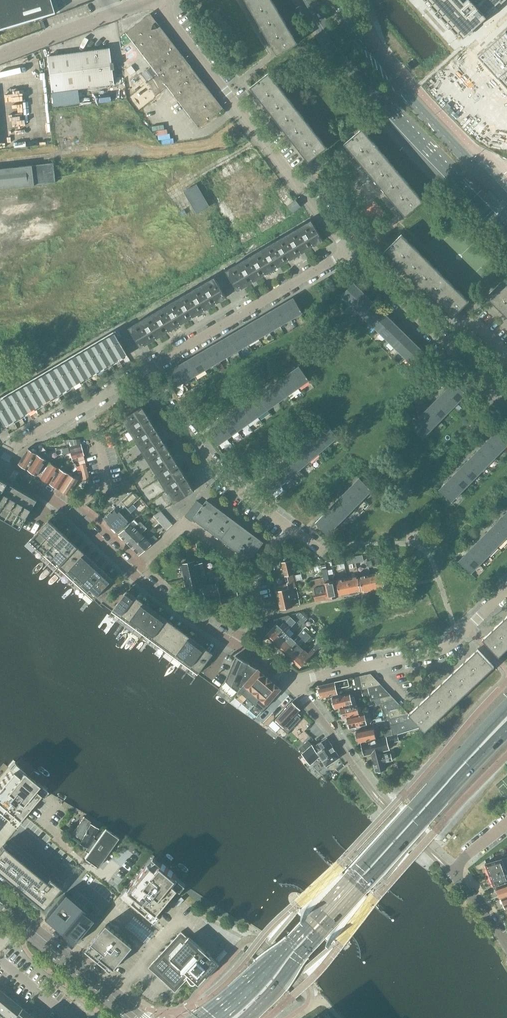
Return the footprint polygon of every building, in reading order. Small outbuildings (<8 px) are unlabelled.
[(53,13),(53,14),(56,13),(52,0),(0,0),(0,29),(53,13)] [(253,14),(274,2),(272,0),(246,0),(253,14)] [(457,33),(459,31),(464,37),(504,0),(467,0),(465,1),(464,0),(427,0),(457,33)] [(253,14),(261,28),(282,16),(274,2),(253,14)] [(126,32),(160,76),(184,58),(157,22),(158,22),(153,16),(152,16),(150,13),(126,32)] [(261,28),(269,41),(290,29),(282,16),(261,28)] [(290,29),(269,41),(277,55),(298,43),(290,29)] [(478,55),(506,87),(506,31),(506,30),(478,55)] [(48,56),(53,92),(115,84),(110,48),(48,56)] [(184,58),(160,76),(199,127),(223,108),(221,106),(222,105),(217,99),(217,100),(189,64),(190,63),(185,57),(184,58)] [(250,87),(260,100),(279,85),(269,73),(250,87)] [(260,100),(270,112),(288,98),(279,85),(260,100)] [(270,112),(279,124),(298,110),(288,98),(270,112)] [(279,124),(289,137),(308,122),(298,110),(279,124)] [(289,137),(299,149),(317,135),(308,122),(289,137)] [(344,144),(354,156),(372,141),(362,128),(344,144)] [(317,135),(299,149),(309,162),(327,147),(317,135)] [(354,156),(365,168),(383,153),(372,141),(354,156)] [(365,168),(375,180),(393,165),(383,153),(365,168)] [(56,183),(53,163),(0,169),(0,189),(56,183)] [(375,180),(385,192),(403,177),(393,165),(375,180)] [(385,192),(395,204),(413,189),(403,177),(385,192)] [(197,184),(184,191),(197,213),(209,206),(197,184)] [(413,189),(395,204),(405,216),(423,201),(413,189)] [(296,200),(295,200),(288,206),(293,212),(300,206),(296,200)] [(311,221),(299,227),(311,247),(322,240),(323,241),(323,240),(311,220),(311,221)] [(299,227),(287,235),(299,254),(311,247),(299,227)] [(385,251),(396,262),(413,245),(401,234),(385,251)] [(287,235),(275,242),(287,261),(299,254),(287,235)] [(275,242),(263,249),(274,269),(287,261),(275,242)] [(396,262),(407,273),(424,256),(413,245),(396,262)] [(263,249),(251,256),(262,276),(274,269),(263,249)] [(251,256),(238,263),(250,283),(262,276),(251,256)] [(407,273),(419,284),(435,267),(424,256),(407,273)] [(250,283),(238,263),(227,270),(226,270),(238,290),(239,290),(238,290),(250,283)] [(419,284),(430,295),(446,278),(435,267),(419,284)] [(214,278),(202,284),(214,304),(226,297),(226,298),(226,297),(215,277),(214,277),(214,278)] [(430,295),(441,306),(458,289),(446,278),(430,295)] [(497,307),(506,298),(506,284),(503,279),(486,296),(497,307)] [(342,295),(351,303),(363,291),(354,282),(342,295)] [(202,284),(190,292),(202,311),(214,304),(202,284)] [(458,289),(441,306),(452,317),(469,301),(458,289)] [(351,303),(359,312),(371,300),(363,291),(351,303)] [(190,292),(178,299),(190,318),(202,311),(190,292)] [(294,298),(283,304),(292,319),(302,312),(301,310),(302,310),(301,308),(300,309),(294,298)] [(506,317),(506,298),(497,307),(506,317)] [(178,299),(166,306),(177,326),(190,318),(178,299)] [(359,312),(368,321),(380,309),(371,300),(359,312)] [(283,304),(272,310),(281,325),(292,319),(283,304)] [(166,306),(154,313),(165,333),(177,326),(166,306)] [(368,321),(377,330),(389,318),(380,309),(368,321)] [(272,310),(262,317),(270,331),(281,325),(272,310)] [(154,313),(141,320),(153,340),(165,333),(154,313)] [(262,317),(251,323),(259,338),(270,331),(262,317)] [(377,330),(386,338),(398,326),(389,318),(377,330)] [(153,340),(141,320),(130,327),(129,327),(141,347),(142,347),(153,340)] [(251,323),(240,329),(249,344),(259,338),(251,323)] [(386,338),(395,347),(407,335),(398,326),(386,338)] [(240,329),(229,335),(238,350),(249,344),(240,329)] [(6,424),(127,353),(115,333),(0,401),(0,414),(6,424)] [(229,335),(219,342),(227,356),(238,350),(229,335)] [(395,347),(404,356),(416,344),(407,335),(395,347)] [(219,342),(208,348),(216,363),(227,356),(219,342)] [(25,351),(38,373),(45,369),(29,343),(0,346),(0,354),(25,351)] [(416,344),(404,356),(413,365),(415,363),(416,362),(425,353),(416,344)] [(208,348),(197,354),(206,369),(216,363),(208,348)] [(197,354),(186,361),(195,375),(206,369),(197,354)] [(186,361),(176,367),(184,382),(195,375),(186,361)] [(299,366),(289,373),(299,387),(309,380),(308,378),(307,376),(299,366)] [(184,382),(176,367),(165,373),(173,388),(184,382)] [(289,373),(279,380),(289,394),(299,387),(289,373)] [(279,380),(269,388),(279,402),(289,394),(279,380)] [(445,390),(458,402),(466,393),(465,392),(465,391),(464,390),(463,390),(454,381),(445,390)] [(269,388),(258,395),(268,409),(279,402),(269,388)] [(445,390),(437,399),(449,411),(458,402),(445,390)] [(258,395),(248,402),(258,416),(268,409),(258,395)] [(437,399),(428,408),(440,420),(449,411),(437,399)] [(248,402),(238,409),(248,423),(258,416),(248,402)] [(123,419),(130,430),(150,418),(143,407),(142,406),(123,418),(123,419)] [(428,408),(419,417),(432,429),(440,420),(428,408)] [(238,409),(228,417),(238,431),(248,423),(238,409)] [(228,417),(218,424),(228,438),(238,431),(228,417)] [(432,429),(419,417),(410,426),(422,438),(432,429)] [(130,430),(138,442),(157,430),(150,418),(130,430)] [(327,423),(317,431),(328,444),(338,436),(336,434),(337,434),(335,433),(327,423)] [(218,445),(228,438),(218,424),(208,431),(218,445)] [(492,436),(504,448),(506,445),(506,433),(501,427),(492,436)] [(138,442),(145,454),(165,442),(157,430),(138,442)] [(317,431),(308,440),(319,453),(328,444),(317,431)] [(504,448),(492,436),(483,445),(495,456),(504,448)] [(298,448),(310,461),(319,453),(308,440),(298,448)] [(145,454),(153,466),(172,454),(165,442),(145,454)] [(72,447),(73,452),(83,450),(82,444),(72,447)] [(495,456),(483,445),(475,453),(487,465),(495,456)] [(60,456),(64,455),(71,453),(69,447),(58,449),(60,456)] [(19,463),(28,469),(37,454),(28,448),(19,463)] [(298,448),(289,456),(300,469),(310,461),(298,448)] [(73,452),(71,453),(71,454),(73,459),(75,459),(78,458),(83,456),(84,456),(85,456),(83,450),(73,452)] [(71,453),(64,455),(66,462),(73,459),(71,454),(71,453)] [(487,465),(475,453),(466,462),(478,474),(487,465)] [(37,454),(28,469),(37,475),(47,460),(43,457),(37,454)] [(153,466),(160,478),(179,466),(172,454),(153,466)] [(83,456),(78,458),(80,465),(86,463),(86,462),(85,458),(84,456),(83,456)] [(289,456),(280,464),(291,477),(300,469),(289,456)] [(41,477),(50,483),(59,468),(59,467),(50,462),(41,477)] [(478,474),(466,462),(457,471),(469,483),(478,474)] [(79,472),(82,471),(84,481),(90,480),(86,463),(80,465),(77,466),(79,472)] [(280,464),(270,472),(281,485),(291,477),(280,464)] [(160,478),(167,490),(187,479),(179,466),(160,478)] [(50,483),(59,489),(69,474),(62,470),(59,468),(50,483)] [(469,483),(457,471),(449,480),(461,492),(469,483)] [(281,485),(270,472),(260,480),(272,493),(281,485)] [(69,474),(59,489),(69,495),(80,477),(76,474),(74,477),(69,474)] [(360,478),(351,486),(363,498),(372,490),(370,488),(369,486),(369,487),(360,478)] [(187,479),(167,490),(174,502),(175,503),(195,490),(194,490),(187,479)] [(8,483),(5,481),(4,482),(0,480),(0,517),(21,529),(38,500),(36,499),(36,500),(30,496),(29,495),(23,492),(23,491),(22,490),(21,491),(15,488),(16,487),(14,486),(14,487),(8,483)] [(461,492),(449,480),(439,489),(451,501),(461,492)] [(351,486),(342,495),(354,507),(363,498),(351,486)] [(132,492),(125,501),(129,504),(136,496),(132,492)] [(342,495),(333,504),(345,516),(354,507),(342,495)] [(136,502),(143,511),(148,506),(141,498),(136,502)] [(194,518),(201,524),(215,505),(207,500),(204,504),(203,504),(203,505),(197,501),(185,516),(192,521),(194,518)] [(333,504),(324,513),(336,525),(345,516),(333,504)] [(104,518),(110,525),(129,508),(125,505),(119,511),(116,507),(104,518)] [(201,524),(215,534),(228,515),(215,505),(201,524)] [(129,508),(110,525),(117,532),(129,521),(126,517),(132,512),(129,508)] [(154,515),(160,522),(166,517),(161,511),(154,515)] [(336,525),(324,513),(316,522),(328,534),(336,525)] [(215,534),(228,544),(242,526),(228,515),(215,534)] [(494,525),(506,537),(506,536),(506,521),(502,516),(494,525)] [(166,517),(160,522),(166,530),(173,524),(166,517)] [(119,534),(126,541),(144,524),(140,521),(134,527),(131,523),(119,534)] [(30,541),(37,547),(54,529),(53,529),(51,531),(48,528),(50,526),(47,523),(46,522),(30,541)] [(126,541),(133,548),(145,537),(141,533),(147,528),(144,524),(126,541)] [(494,525),(485,534),(497,546),(506,537),(494,525)] [(228,544),(242,554),(256,536),(242,526),(228,544)] [(37,547),(44,554),(61,536),(60,535),(58,538),(55,535),(57,532),(54,529),(37,547)] [(485,534),(476,543),(488,555),(497,546),(485,534)] [(145,537),(133,548),(139,555),(157,538),(154,535),(148,541),(145,537)] [(44,554),(51,560),(68,542),(67,542),(65,544),(62,541),(64,539),(61,536),(44,554)] [(256,536),(242,554),(249,560),(248,562),(254,567),(265,552),(259,547),(264,542),(256,536)] [(51,560),(58,567),(75,549),(74,548),(72,551),(69,548),(71,545),(68,542),(51,560)] [(185,545),(187,551),(198,549),(196,543),(185,545)] [(476,543),(467,552),(480,564),(488,555),(476,543)] [(58,567),(65,573),(82,555),(79,557),(76,554),(78,552),(75,549),(58,567)] [(471,573),(480,564),(467,552),(459,561),(471,573)] [(65,573),(72,580),(89,562),(89,561),(87,563),(83,561),(85,558),(82,555),(65,573)] [(181,563),(188,596),(205,592),(206,597),(220,593),(217,582),(207,584),(202,562),(195,563),(194,560),(181,563)] [(290,588),(294,587),(296,587),(290,560),(282,562),(285,576),(287,575),(288,582),(290,588)] [(72,580),(79,586),(96,568),(94,570),(90,567),(92,565),(89,562),(72,580)] [(79,586),(86,593),(103,575),(103,574),(101,576),(97,574),(100,571),(96,568),(79,586)] [(327,569),(322,570),(328,598),(332,597),(334,597),(336,597),(337,596),(338,596),(335,580),(329,581),(327,569)] [(381,571),(371,574),(374,589),(378,588),(380,588),(382,588),(383,587),(384,587),(381,571)] [(374,589),(371,574),(360,576),(363,591),(364,591),(365,591),(368,591),(369,590),(374,589)] [(103,575),(86,593),(94,600),(111,582),(110,581),(108,583),(105,580),(107,578),(103,575)] [(358,575),(347,578),(350,593),(355,592),(356,593),(359,592),(360,591),(361,591),(358,575)] [(328,599),(323,578),(311,580),(315,602),(328,599)] [(350,593),(347,578),(337,580),(340,595),(341,595),(342,596),(345,595),(345,594),(350,593)] [(275,586),(280,609),(293,606),(291,599),(296,598),(294,587),(290,588),(288,582),(287,582),(287,583),(275,586)] [(237,591),(228,594),(230,601),(239,599),(237,591)] [(112,611),(120,617),(133,599),(131,601),(128,599),(129,596),(125,593),(112,611)] [(230,601),(228,594),(220,595),(222,603),(230,601)] [(120,617),(128,623),(141,605),(140,605),(139,607),(135,604),(137,602),(133,599),(120,617)] [(128,623),(135,628),(149,610),(148,610),(146,613),(143,610),(145,608),(141,605),(128,623)] [(135,628),(143,634),(156,616),(154,618),(151,616),(152,613),(149,610),(135,628)] [(308,618),(300,612),(297,616),(300,619),(299,620),(303,624),(308,618)] [(266,634),(273,641),(293,619),(291,617),(289,615),(280,617),(281,620),(284,623),(280,627),(277,623),(266,634)] [(143,634),(151,640),(164,622),(164,621),(162,624),(158,621),(160,619),(156,616),(143,634)] [(494,628),(506,642),(506,619),(505,617),(494,628)] [(273,641),(280,647),(290,636),(293,633),(289,629),(296,622),(293,619),(273,641)] [(151,640),(159,645),(172,628),(171,627),(170,630),(166,627),(168,625),(164,622),(151,640)] [(159,645),(166,651),(180,633),(179,633),(177,635),(174,633),(176,630),(172,628),(159,645)] [(494,628),(482,639),(499,656),(506,648),(506,642),(494,628)] [(280,647),(287,654),(307,632),(304,630),(294,640),(290,636),(280,647)] [(287,654),(293,660),(304,649),(299,645),(309,635),(307,632),(287,654)] [(166,651),(174,657),(187,639),(187,638),(185,641),(182,638),(183,636),(180,633),(166,651)] [(174,657),(182,662),(195,645),(194,644),(193,647),(189,644),(191,642),(187,639),(174,657)] [(304,649),(293,660),(300,666),(321,645),(318,642),(308,653),(304,649)] [(182,662),(190,668),(203,650),(202,650),(201,652),(197,650),(199,647),(195,645),(182,662)] [(466,659),(482,677),(494,666),(478,648),(466,659)] [(203,650),(190,668),(198,674),(211,656),(210,656),(208,658),(205,655),(207,653),(203,650)] [(220,688),(232,698),(258,669),(250,664),(251,664),(236,655),(225,680),(220,688)] [(455,670),(471,687),(482,677),(466,659),(455,670)] [(281,688),(258,668),(258,669),(232,698),(230,701),(252,716),(254,714),(257,716),(281,688)] [(443,681),(459,698),(471,687),(455,670),(443,681)] [(382,686),(370,673),(359,676),(362,689),(368,688),(368,689),(382,686)] [(353,691),(362,689),(359,676),(354,677),(356,686),(352,686),(353,691)] [(348,679),(318,685),(319,690),(318,692),(319,695),(320,696),(321,698),(338,694),(336,688),(349,685),(348,679)] [(432,692),(448,709),(459,698),(443,681),(432,692)] [(381,703),(391,694),(382,686),(368,689),(369,693),(371,700),(377,699),(381,703)] [(420,703),(436,720),(448,709),(432,692),(420,703)] [(335,708),(340,707),(353,704),(350,693),(332,697),(333,702),(333,703),(334,706),(335,707),(335,708)] [(421,727),(409,714),(391,694),(381,703),(385,720),(389,719),(391,728),(392,735),(398,733),(421,727)] [(273,720),(268,725),(276,732),(281,727),(287,733),(301,718),(296,714),(300,709),(292,702),(274,721),(273,720)] [(343,718),(347,717),(359,714),(357,703),(353,704),(340,707),(341,712),(341,713),(341,716),(342,717),(343,718)] [(409,714),(421,727),(425,731),(436,720),(420,703),(409,714)] [(359,714),(347,717),(348,722),(347,723),(348,726),(349,727),(350,728),(367,724),(364,713),(359,714)] [(356,731),(357,736),(356,737),(357,740),(358,741),(359,742),(376,739),(374,727),(356,731)] [(392,735),(391,728),(384,730),(385,737),(392,735)] [(371,753),(376,772),(386,769),(384,762),(392,760),(391,753),(382,755),(381,751),(390,749),(388,743),(399,740),(397,734),(361,743),(364,755),(371,753)] [(320,756),(323,761),(326,766),(340,757),(327,738),(314,746),(313,745),(302,754),(310,764),(320,756)] [(308,740),(303,744),(307,749),(312,745),(308,740)] [(20,771),(16,776),(10,771),(0,782),(0,812),(7,818),(11,813),(17,818),(37,794),(31,789),(35,784),(20,771)] [(85,851),(87,853),(96,840),(92,838),(98,828),(89,823),(90,821),(84,816),(83,817),(81,816),(78,821),(80,822),(70,836),(78,841),(72,852),(73,853),(78,843),(87,847),(85,851)] [(118,838),(105,828),(96,840),(87,853),(84,858),(85,859),(84,860),(89,863),(90,862),(97,867),(118,838)] [(0,848),(0,874),(1,875),(5,878),(9,881),(15,887),(19,890),(26,896),(30,899),(37,904),(42,909),(60,887),(48,877),(48,878),(45,881),(35,873),(34,872),(2,846),(0,848)] [(490,874),(506,869),(503,862),(506,861),(506,857),(486,862),(487,867),(486,869),(488,873),(490,874)] [(151,864),(129,890),(135,895),(131,900),(147,913),(151,908),(157,913),(178,887),(172,882),(176,877),(170,872),(167,872),(167,870),(167,869),(161,864),(160,865),(157,869),(151,864)] [(490,874),(490,875),(489,877),(491,880),(493,881),(494,886),(506,881),(506,872),(506,869),(490,874)] [(502,897),(506,895),(506,883),(496,887),(496,888),(496,889),(497,893),(499,894),(500,898),(502,897)] [(45,917),(44,918),(75,944),(76,943),(95,920),(64,894),(48,914),(45,917)] [(131,928),(144,938),(149,931),(137,921),(131,928)] [(107,968),(109,965),(114,969),(133,946),(124,939),(124,938),(120,934),(119,934),(107,924),(85,950),(107,968)] [(159,974),(160,974),(167,980),(166,981),(176,990),(178,988),(179,988),(190,976),(199,984),(218,963),(211,957),(211,954),(210,952),(208,951),(205,951),(202,949),(189,937),(188,938),(186,936),(181,931),(174,939),(171,939),(171,943),(169,945),(165,945),(165,949),(163,951),(160,951),(160,955),(148,967),(156,974),(157,974),(158,975),(159,974)] [(1,1017),(14,1002),(7,996),(0,1004),(0,1016),(1,1017)] [(2,1017),(13,1017),(21,1008),(14,1002),(1,1017),(2,1017)] [(29,1014),(21,1008),(13,1017),(25,1017),(29,1014)]
